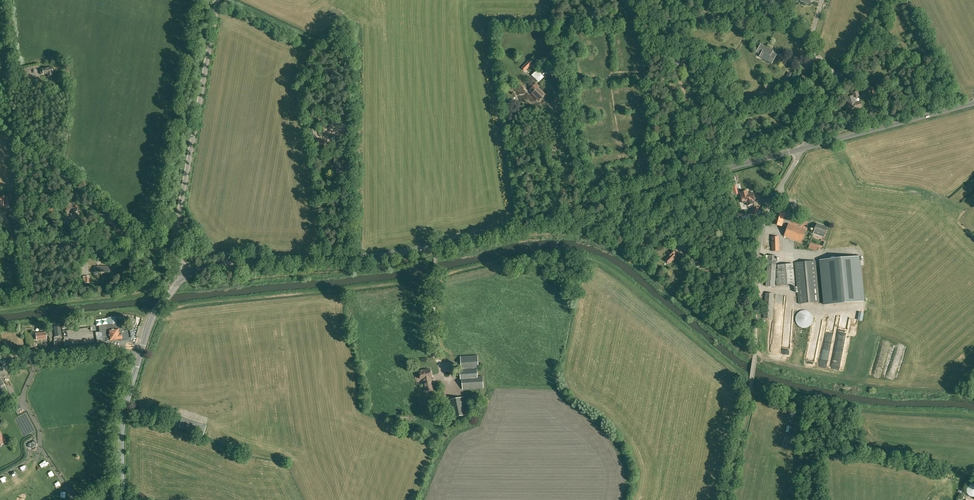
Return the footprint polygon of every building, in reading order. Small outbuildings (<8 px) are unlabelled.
[(772,63),(776,55),(770,52),(771,50),(761,44),(757,52),(764,56),(763,58),(772,63)] [(678,67),(682,62),(670,53),(666,58),(678,67)] [(51,66),(40,69),(41,74),(47,73),(47,74),(48,76),(53,75),(52,72),(51,66)] [(544,77),(537,70),(532,75),(539,82),(544,77)] [(794,76),(789,73),(783,83),(788,86),(794,76)] [(539,100),(545,95),(538,88),(539,87),(536,84),(532,88),(534,91),(532,93),(537,98),(539,100)] [(866,88),(868,99),(877,96),(874,86),(866,88)] [(850,110),(862,107),(860,101),(855,103),(854,101),(855,101),(854,98),(859,96),(858,91),(852,93),(853,95),(846,97),(848,104),(844,105),(846,110),(849,109),(850,110)] [(345,169),(343,169),(342,169),(342,166),(343,166),(343,162),(345,162),(345,159),(334,159),(334,163),(336,164),(336,166),(339,166),(339,169),(336,169),(336,173),(345,173),(345,169)] [(755,203),(754,200),(755,200),(753,193),(748,194),(748,191),(740,193),(741,196),(743,203),(747,202),(747,205),(755,203)] [(0,205),(1,205),(2,206),(4,206),(5,206),(6,206),(6,205),(8,205),(9,197),(1,196),(1,197),(0,197),(0,205)] [(71,212),(75,207),(69,202),(63,210),(68,213),(70,211),(71,212)] [(786,211),(776,208),(772,224),(782,226),(786,211)] [(801,242),(806,230),(788,224),(784,236),(801,242)] [(825,234),(827,227),(817,224),(814,231),(825,234)] [(675,253),(673,250),(669,254),(670,255),(665,260),(669,263),(676,257),(674,254),(675,253)] [(776,256),(768,255),(766,286),(774,287),(776,256)] [(863,301),(859,257),(820,260),(824,305),(863,301)] [(819,302),(815,261),(795,263),(799,304),(819,302)] [(793,270),(793,264),(778,265),(778,268),(777,269),(777,272),(776,272),(777,278),(776,278),(777,285),(795,284),(793,270)] [(774,294),(765,293),(763,318),(772,319),(774,294)] [(103,342),(106,342),(117,340),(117,339),(126,338),(123,322),(99,326),(100,332),(96,332),(97,342),(103,341),(103,342)] [(55,348),(65,346),(64,339),(54,341),(55,348)] [(483,376),(478,377),(477,368),(479,368),(478,355),(460,356),(461,369),(460,369),(461,381),(462,380),(463,389),(484,388),(483,376)] [(424,370),(419,371),(421,379),(424,379),(426,391),(433,389),(430,377),(432,377),(430,370),(425,371),(424,370)] [(178,392),(184,393),(187,382),(181,381),(178,392)] [(467,415),(463,397),(449,400),(453,418),(467,415)] [(179,427),(203,435),(206,425),(182,418),(179,427)] [(790,448),(793,438),(785,436),(784,439),(785,439),(783,447),(790,448)]
